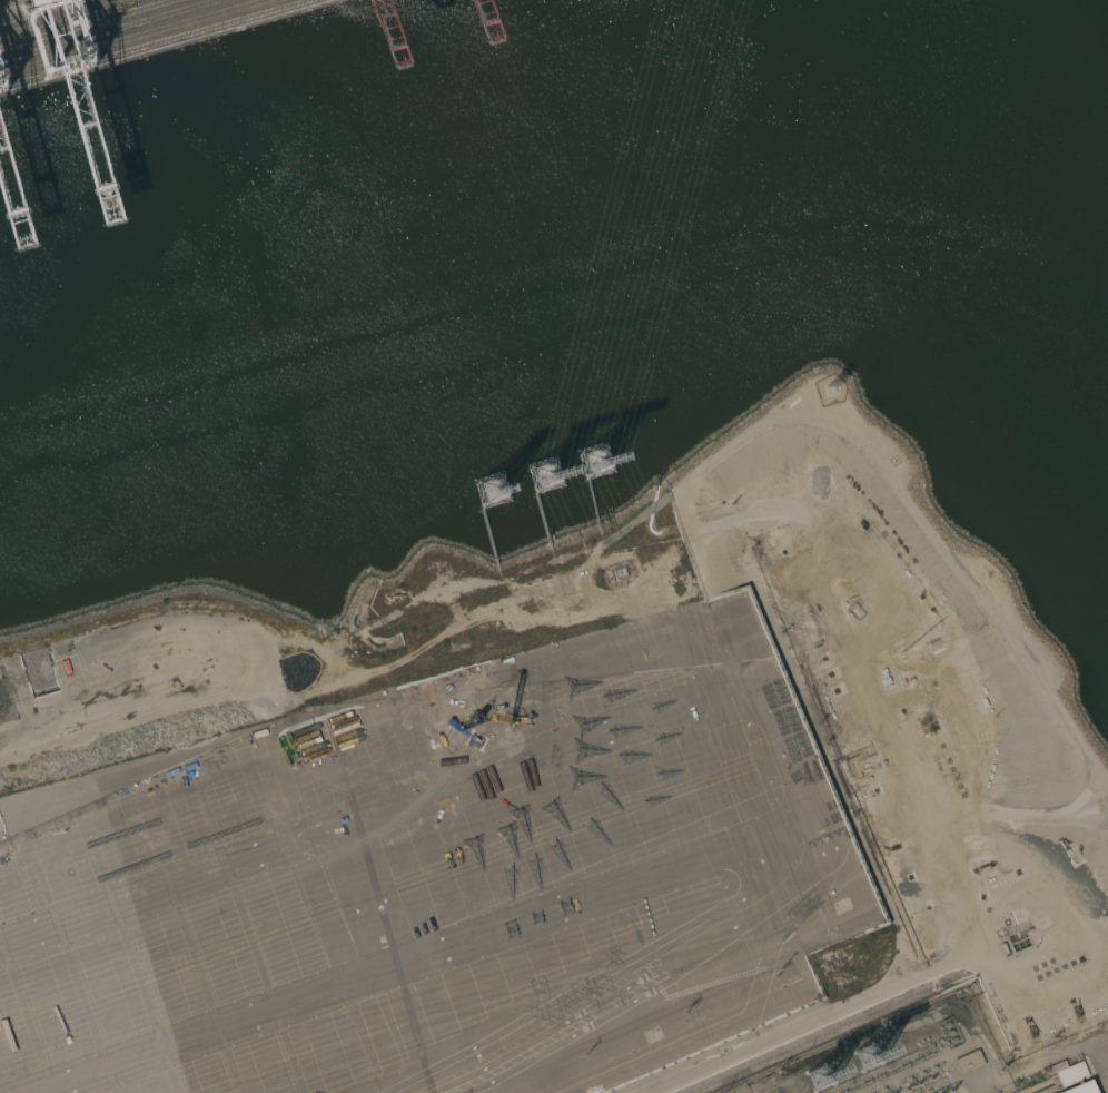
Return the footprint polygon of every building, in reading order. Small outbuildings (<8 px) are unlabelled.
[(978,1050),(985,1065),(960,1075),(953,1060),(978,1050)] [(1065,1060),(1068,1067),(1082,1061),(1089,1076),(1057,1091),(1050,1075),(1043,1079),(1040,1071),(1065,1060)] [(1091,1079),(1097,1092),(1058,1092),(1091,1079)]
